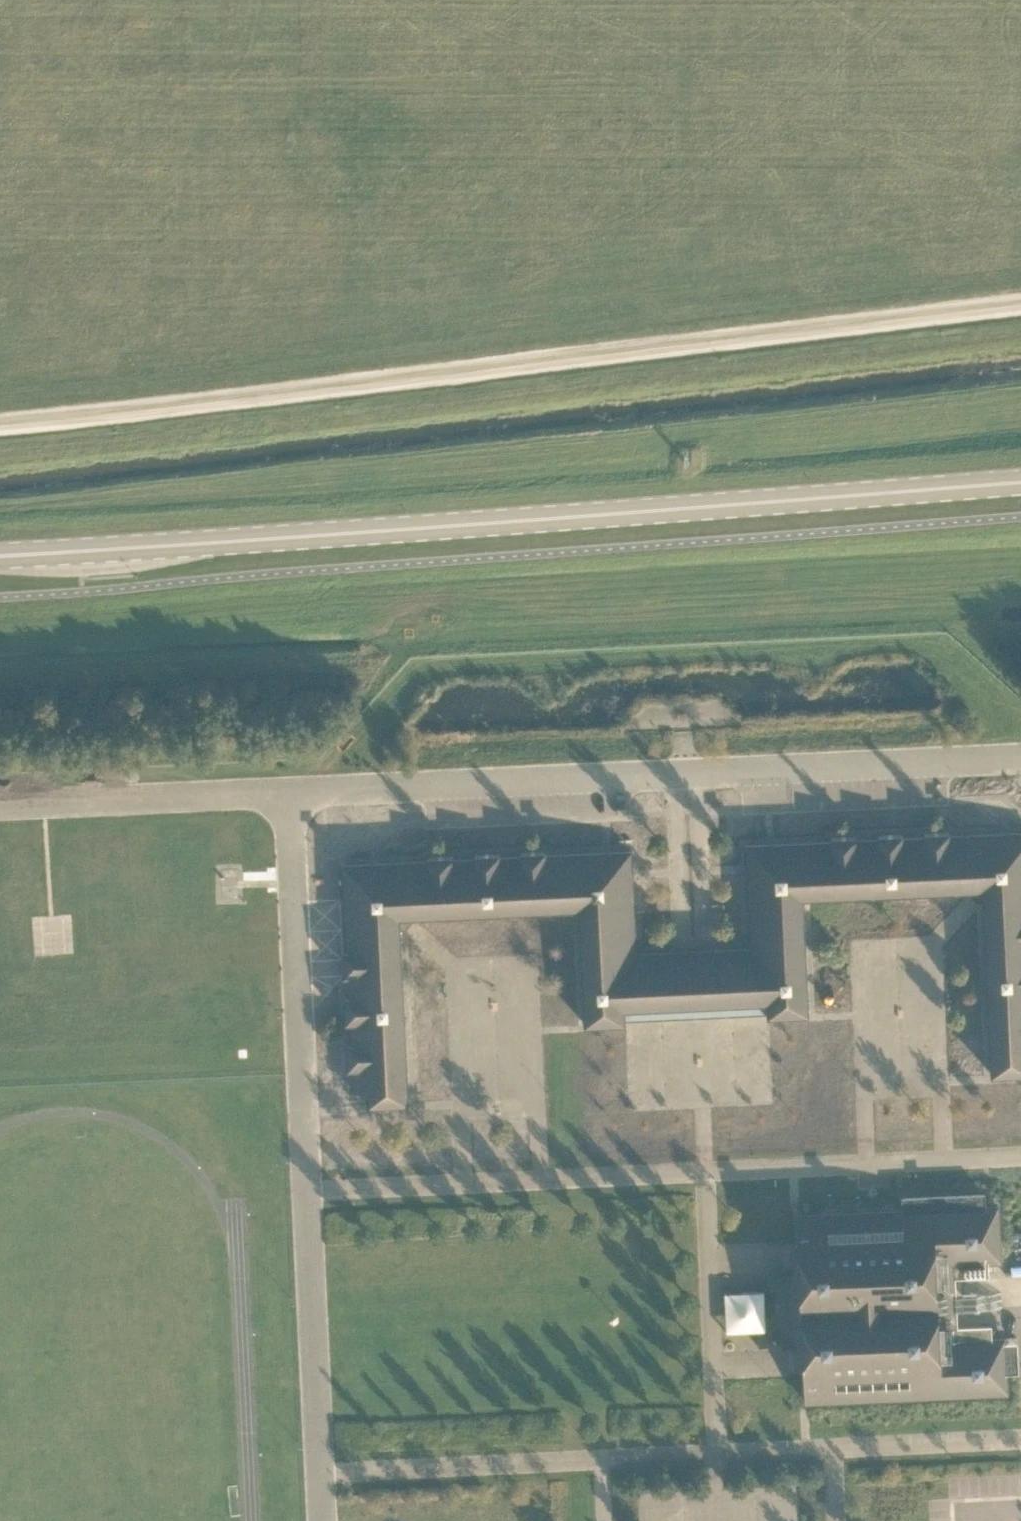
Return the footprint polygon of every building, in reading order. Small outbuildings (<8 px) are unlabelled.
[(949,834),(949,830),(924,832),(924,835),(903,836),(902,833),(878,834),(878,837),(856,838),(856,835),(832,836),(832,839),(746,843),(751,946),(636,951),(631,849),(546,853),(545,850),(521,851),(521,854),(499,855),(499,852),(475,853),(475,857),(453,858),(453,854),(428,855),(428,859),(343,863),(347,949),(343,949),(344,974),(348,974),(349,995),(345,995),(347,1020),(350,1020),(351,1041),(348,1042),(349,1066),(352,1066),(353,1089),(368,1089),(369,1103),(411,1101),(403,924),(403,914),(580,906),(585,1023),(625,1021),(625,1017),(768,1010),(768,1014),(808,1012),(803,895),(980,887),(980,896),(989,1073),(1020,1072),(1020,831),(949,834)] [(1016,1335),(1004,1336),(991,1337),(991,1323),(957,1325),(956,1300),(962,1299),(961,1274),(988,1273),(987,1260),(1001,1259),(998,1204),(985,1205),(984,1192),(903,1195),(903,1209),(798,1214),(807,1400),(1007,1391),(1006,1371),(1018,1370),(1018,1369),(1017,1369),(1017,1363),(1018,1363),(1016,1335)]
